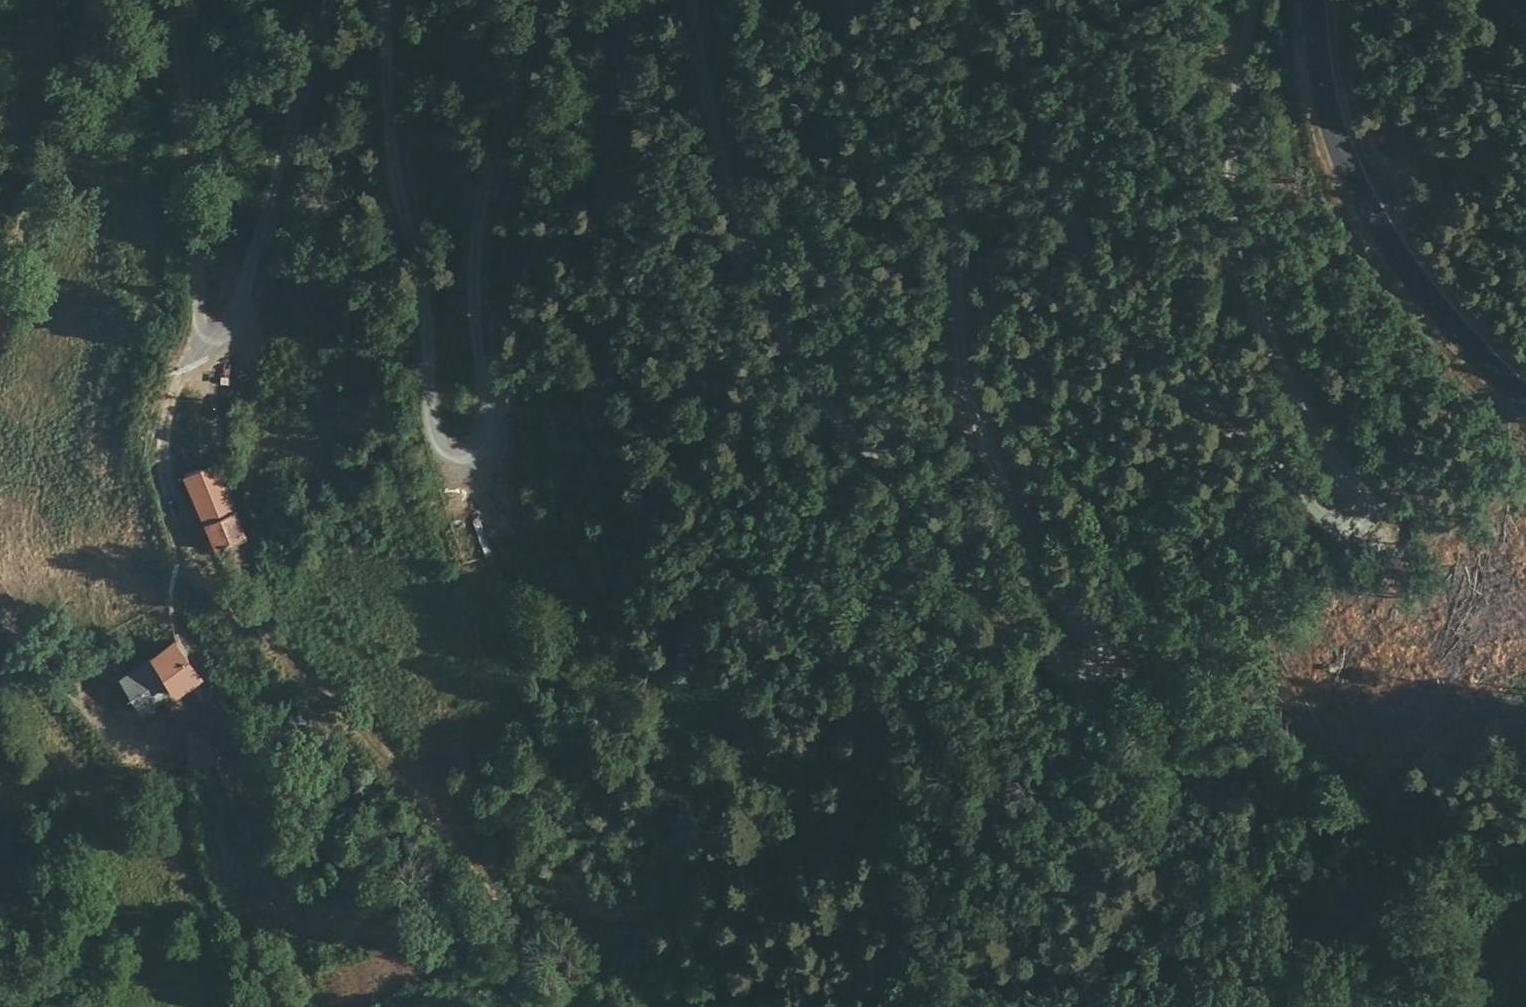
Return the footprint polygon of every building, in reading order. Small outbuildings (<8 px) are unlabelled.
[(174,469),(208,543),(241,531),(203,424),(184,428),(193,456),(174,469)] [(153,642),(105,670),(129,700),(182,667),(158,623),(148,627),(153,642)]
